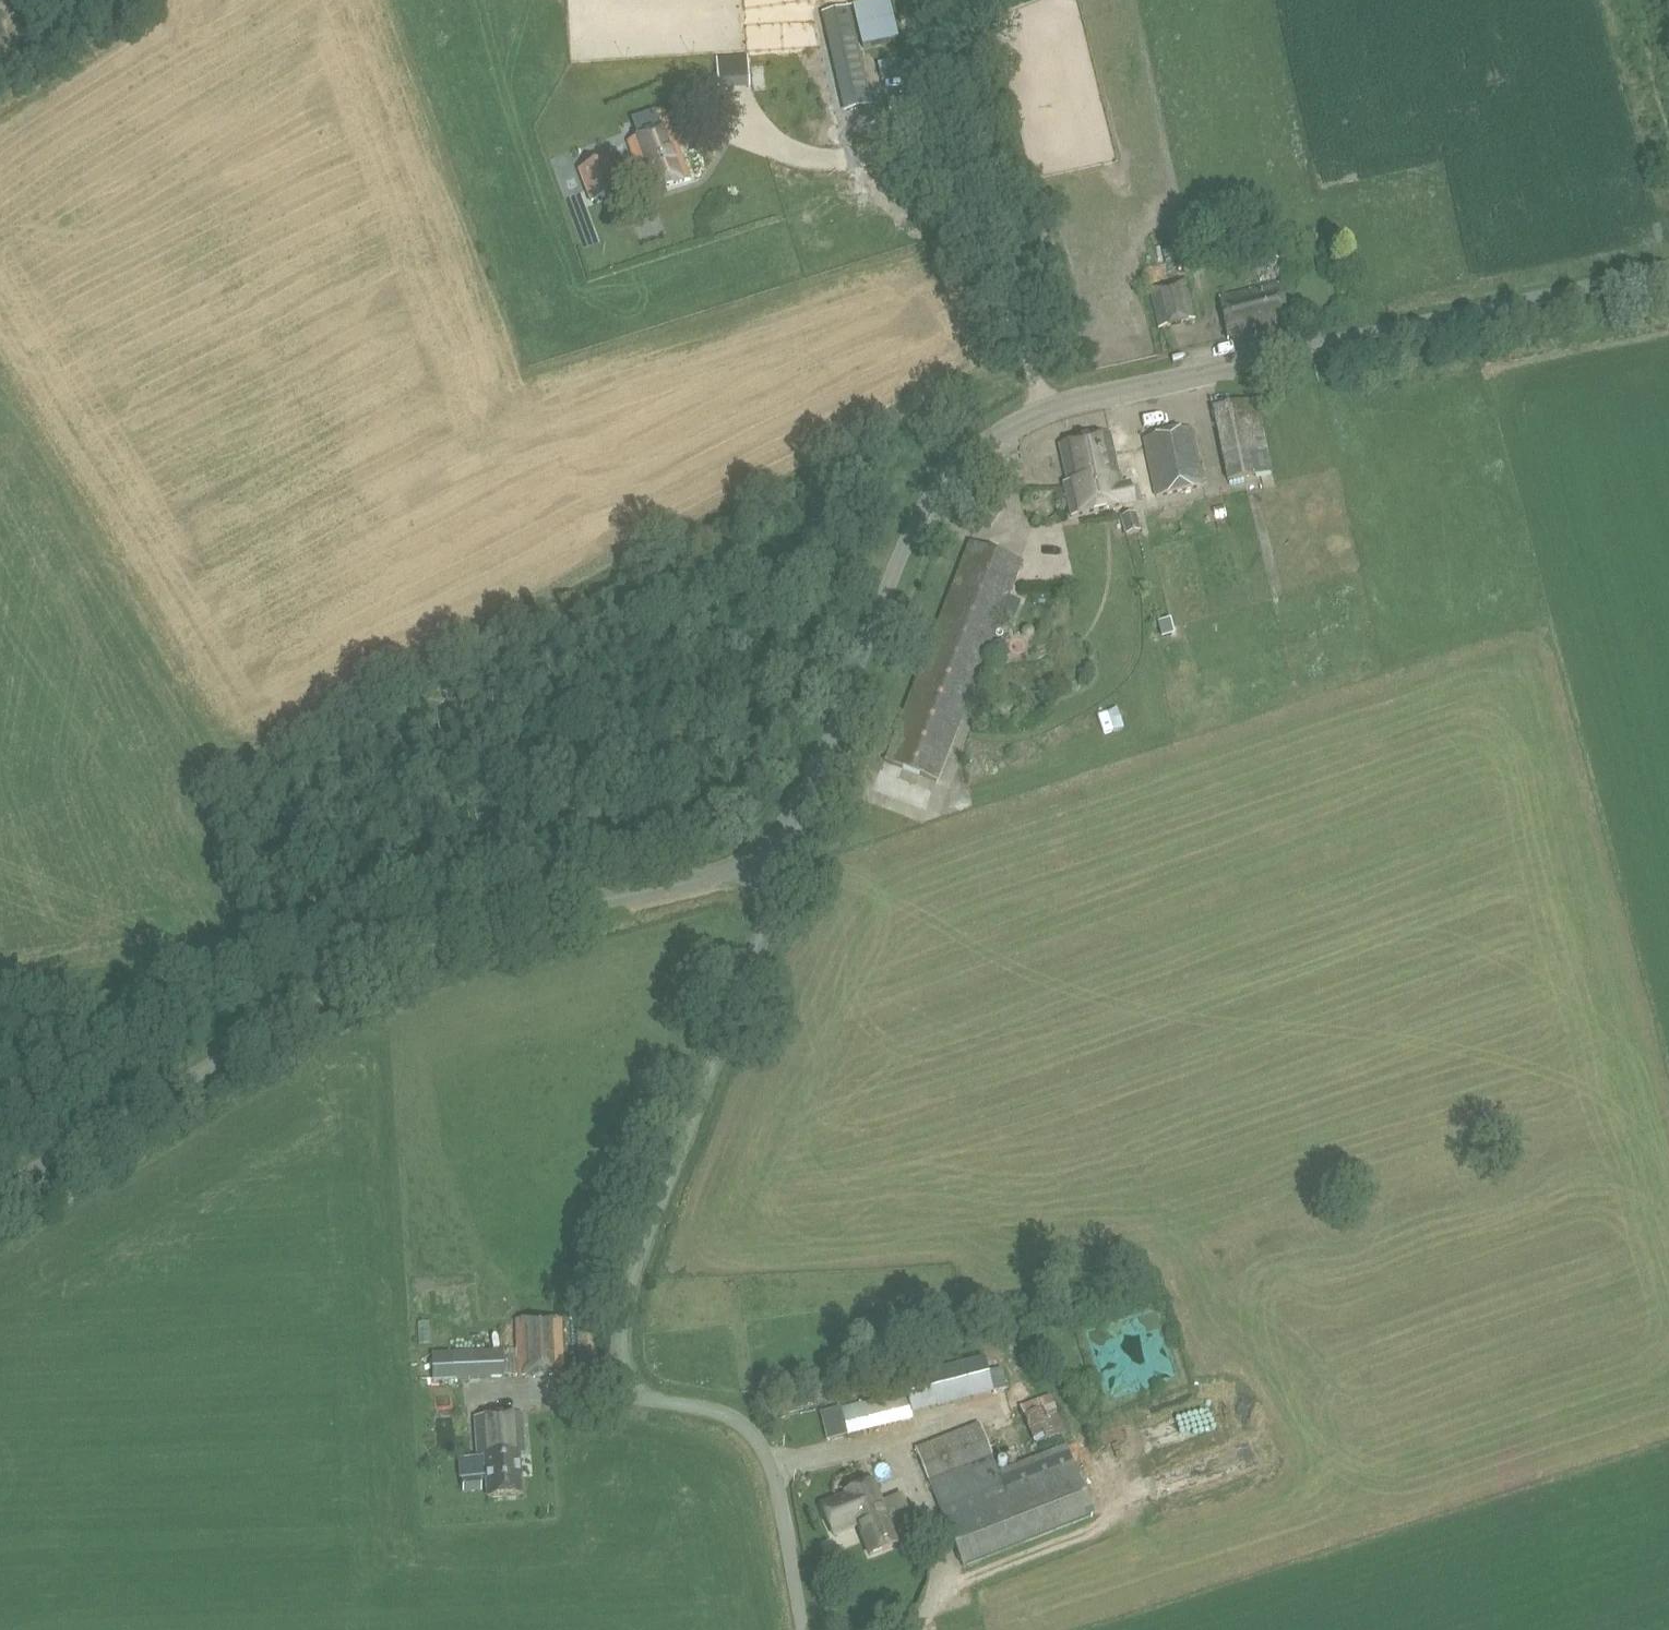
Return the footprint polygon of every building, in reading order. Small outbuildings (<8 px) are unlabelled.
[(826,14),(848,113),(872,108),(859,48),(894,41),(886,0),(848,0),(850,9),(826,14)] [(718,89),(748,87),(746,57),(716,59),(718,89)] [(627,141),(636,165),(612,174),(617,188),(641,179),(646,194),(690,179),(671,125),(627,141)] [(607,159),(580,170),(592,203),(619,192),(617,188),(612,174),(607,159)] [(1158,330),(1196,320),(1185,277),(1147,287),(1158,330)] [(1277,289),(1217,301),(1226,344),(1286,332),(1277,289)] [(1203,487),(1192,432),(1145,441),(1156,496),(1203,487)] [(1070,519),(1133,504),(1129,486),(1120,488),(1109,434),(1058,445),(1066,483),(1063,484),(1070,519)] [(1000,496),(979,506),(988,523),(1008,513),(1000,496)] [(1136,513),(1120,517),(1125,536),(1141,532),(1136,513)] [(972,543),(886,764),(937,783),(1022,563),(972,543)] [(576,1316),(579,1364),(597,1363),(595,1315),(576,1316)] [(516,1321),(519,1377),(563,1376),(562,1320),(516,1321)] [(1148,1345),(1123,1357),(1130,1372),(1155,1361),(1148,1345)] [(502,1350),(433,1353),(434,1380),(503,1378),(502,1350)] [(842,1408),(848,1436),(1000,1400),(990,1359),(924,1375),(926,1387),(842,1408)] [(1027,1407),(1042,1446),(1068,1435),(1053,1397),(1027,1407)] [(479,1461),(486,1460),(489,1503),(523,1501),(520,1458),(526,1457),(523,1417),(476,1421),(479,1461)] [(1093,1517),(1070,1459),(1066,1449),(998,1476),(994,1466),(995,1466),(979,1426),(916,1451),(963,1569),(1093,1517)] [(482,1494),(481,1479),(461,1480),(462,1495),(482,1494)] [(845,1496),(846,1498),(822,1508),(834,1538),(855,1530),(866,1560),(898,1547),(874,1485),(845,1496)]
